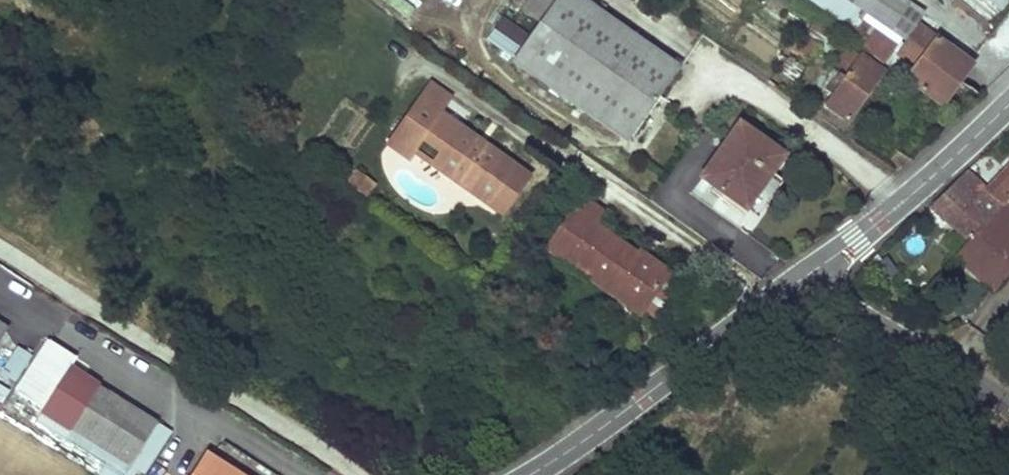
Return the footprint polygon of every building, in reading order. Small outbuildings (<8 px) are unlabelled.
[(512,63),(628,145),(681,68),(585,0),(527,0),(522,7),(542,21),(512,63)] [(858,9),(846,0),(810,0),(847,25),(855,13),(858,9)] [(858,9),(866,14),(876,0),(846,0),(858,9)] [(902,0),(876,0),(866,14),(905,42),(923,15),(902,0)] [(965,14),(989,32),(1002,15),(982,0),(976,0),(965,14)] [(1004,13),(1008,6),(1008,0),(986,0),(1004,13)] [(842,32),(851,40),(880,61),(884,63),(892,51),(895,47),(876,32),(877,30),(855,13),(847,25),(842,32)] [(511,61),(527,32),(499,16),(483,45),(511,61)] [(803,35),(792,50),(796,53),(807,62),(817,48),(838,64),(833,72),(840,77),(828,93),(835,98),(827,109),(849,125),(885,75),(848,49),(849,47),(815,22),(805,36),(803,35)] [(921,28),(900,56),(917,69),(908,82),(942,107),(972,66),(921,28)] [(884,63),(908,82),(917,69),(900,56),(892,51),(884,63)] [(775,59),(771,65),(793,81),(807,62),(796,53),(791,59),(785,54),(779,62),(775,59)] [(784,82),(776,76),(771,82),(780,88),(784,82)] [(418,100),(386,145),(406,161),(411,154),(439,115),(418,100)] [(439,115),(411,154),(488,208),(515,169),(439,115)] [(741,127),(703,180),(748,212),(773,175),(785,157),(741,127)] [(968,241),(1008,202),(1008,165),(987,192),(962,173),(928,207),(968,241)] [(515,169),(488,208),(500,216),(527,177),(515,169)] [(352,172),(344,187),(366,200),(374,185),(352,172)] [(785,183),(773,175),(748,212),(759,220),(785,183)] [(583,201),(576,211),(596,226),(603,215),(583,201)] [(954,257),(994,292),(1008,274),(1008,202),(968,241),(954,257)] [(646,263),(595,228),(596,226),(576,211),(549,249),(641,313),(642,311),(659,322),(682,289),(665,278),(668,275),(648,261),(646,263)] [(0,372),(0,381),(13,388),(30,356),(14,347),(0,372)] [(70,368),(43,412),(131,467),(131,466),(157,423),(70,368)] [(9,393),(0,388),(0,397),(5,400),(9,393)] [(50,400),(39,394),(34,402),(44,409),(50,400)] [(37,421),(123,474),(126,474),(131,467),(43,412),(37,421)] [(157,423),(131,466),(144,474),(171,431),(157,423)] [(202,450),(187,474),(242,474),(202,450)]
